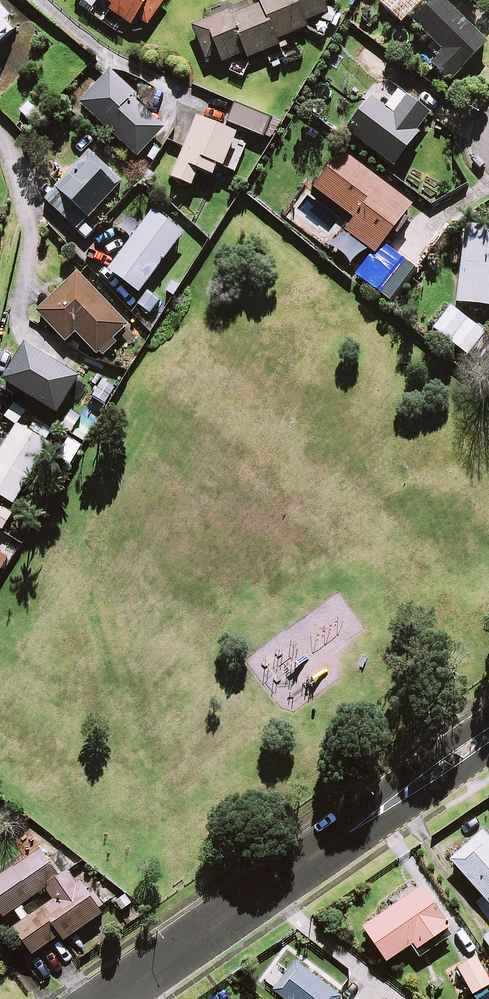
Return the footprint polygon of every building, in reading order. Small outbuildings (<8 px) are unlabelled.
[(111,6),(107,10),(127,27),(136,17),(145,24),(165,0),(105,0),(111,6)] [(307,20),(326,12),(323,5),(336,0),(259,0),(260,3),(239,12),(234,0),(228,0),(204,10),(208,20),(192,26),(205,59),(218,54),(221,63),(245,53),(247,58),(281,44),(278,39),(310,26),(307,20)] [(379,2),(401,22),(421,0),(380,0),(379,2)] [(442,0),(433,0),(412,21),(442,51),(430,63),(449,81),(486,44),(442,0)] [(17,27),(0,7),(0,42),(17,27)] [(137,157),(165,126),(150,112),(146,116),(130,101),(136,94),(110,69),(79,103),(137,157)] [(431,114),(407,97),(394,114),(370,97),(346,131),(393,165),(431,114)] [(49,121),(29,101),(19,111),(40,131),(49,121)] [(267,117),(235,103),(227,122),(259,135),(267,117)] [(235,172),(248,143),(234,137),(235,134),(197,117),(171,177),(190,185),(198,169),(212,175),(216,164),(235,172)] [(412,202),(342,149),(313,188),(353,218),(344,230),(373,253),(412,202)] [(122,180),(91,151),(45,200),(77,229),(122,180)] [(183,233),(153,210),(142,224),(129,214),(119,228),(132,238),(109,270),(138,292),(183,233)] [(465,224),(456,302),(488,306),(488,227),(465,224)] [(408,277),(375,252),(358,276),(391,300),(408,277)] [(65,342),(76,332),(96,354),(99,352),(102,356),(118,342),(115,338),(127,327),(78,273),(37,311),(65,342)] [(158,300),(143,290),(135,302),(150,312),(158,300)] [(483,332),(450,306),(433,327),(466,354),(483,332)] [(10,366),(2,380),(57,413),(66,398),(77,405),(87,387),(76,381),(79,376),(24,343),(10,366)] [(13,503),(49,442),(46,439),(52,429),(36,420),(30,430),(17,422),(0,451),(0,495),(13,503)] [(0,506),(0,528),(2,529),(12,513),(0,506)] [(449,858),(488,904),(488,837),(482,829),(449,858)] [(104,913),(72,868),(67,872),(55,854),(47,860),(39,848),(0,875),(0,911),(3,916),(45,887),(51,896),(11,924),(32,953),(59,934),(64,941),(104,913)] [(452,933),(419,885),(362,925),(386,960),(410,943),(419,956),(452,933)] [(476,958),(458,968),(472,993),(488,983),(488,981),(476,958)] [(296,959),(272,987),(286,998),(344,998),(296,959)]
